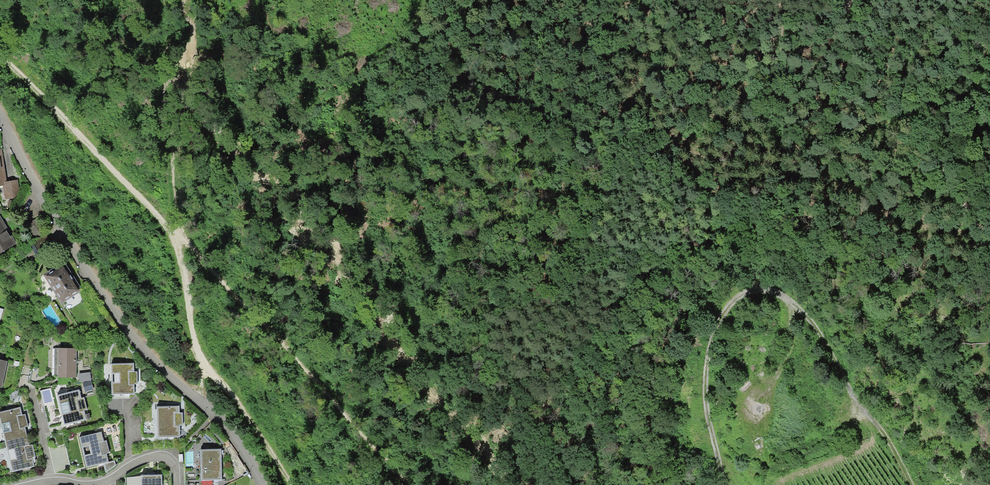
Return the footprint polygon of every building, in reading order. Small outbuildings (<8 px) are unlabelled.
[(14,181),(4,182),(6,200),(16,199),(14,181)] [(17,243),(0,216),(0,254),(17,243)] [(46,274),(65,305),(84,294),(65,263),(46,274)] [(78,379),(78,356),(59,356),(59,379),(78,379)] [(0,359),(0,390),(6,391),(11,361),(0,359)] [(136,364),(112,364),(113,397),(137,396),(136,364)] [(81,389),(59,395),(67,428),(89,423),(81,389)] [(180,404),(158,405),(159,439),(181,439),(180,404)] [(0,412),(0,419),(6,442),(27,437),(25,429),(29,428),(26,415),(22,416),(20,407),(0,412)] [(103,432),(81,438),(89,470),(111,464),(103,432)] [(27,437),(6,442),(12,471),(34,466),(32,458),(36,457),(33,444),(29,445),(27,437)] [(223,448),(202,449),(203,483),(224,482),(223,448)] [(143,475),(143,484),(165,484),(165,475),(143,475)]
